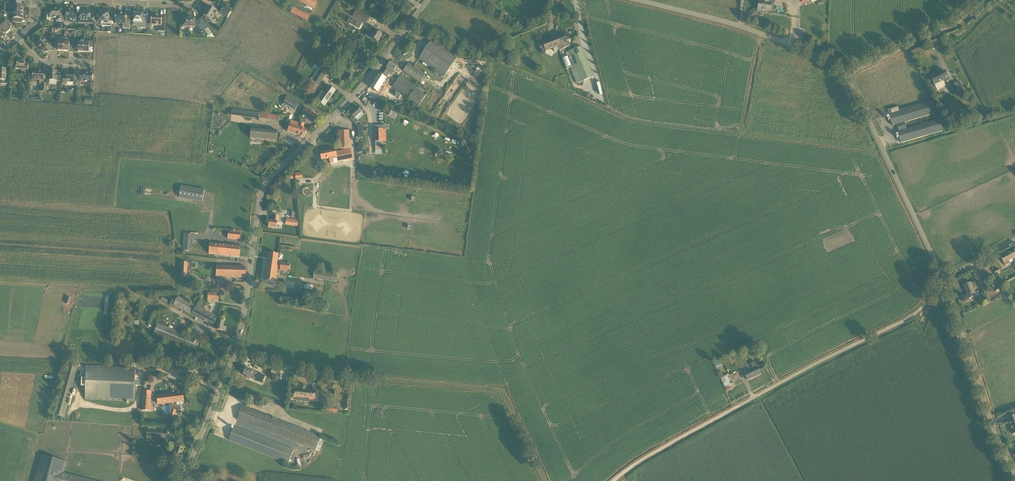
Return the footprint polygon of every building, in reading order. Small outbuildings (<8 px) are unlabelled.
[(315,0),(297,0),(313,9),(317,1),(315,0)] [(772,4),(772,3),(769,3),(770,0),(759,0),(759,1),(758,10),(770,12),(771,11),(773,11),(774,4),(772,4)] [(21,4),(18,3),(18,4),(13,3),(12,6),(15,7),(15,13),(24,13),(24,7),(21,7),(21,4)] [(217,11),(213,9),(209,6),(207,10),(207,9),(205,12),(206,12),(203,16),(211,20),(212,21),(214,21),(215,21),(216,20),(216,18),(216,17),(219,12),(217,11)] [(225,7),(220,14),(227,18),(231,11),(225,7)] [(293,7),(290,13),(307,21),(310,15),(293,7)] [(50,20),(50,18),(57,19),(56,21),(63,22),(64,11),(60,11),(60,9),(51,9),(50,13),(47,13),(47,20),(50,20)] [(67,10),(66,19),(70,19),(70,22),(76,23),(77,14),(73,14),(73,10),(67,10)] [(352,17),(366,24),(369,19),(370,17),(356,10),(352,17)] [(79,20),(83,20),(83,23),(94,24),(94,17),(90,16),(91,11),(86,11),(86,12),(79,12),(79,20)] [(101,25),(102,26),(111,27),(112,24),(112,19),(108,19),(109,12),(98,12),(97,23),(101,23),(101,25)] [(13,19),(12,22),(19,23),(19,19),(23,19),(24,13),(15,13),(14,19),(13,19)] [(123,28),(129,29),(130,17),(126,17),(126,13),(115,13),(115,22),(115,24),(123,24),(123,28)] [(143,14),(140,14),(134,14),(134,15),(133,15),(133,18),(134,18),(133,22),(134,22),(139,23),(138,28),(146,28),(147,19),(143,18),(143,16),(143,15),(143,14)] [(151,16),(151,25),(158,26),(158,31),(165,32),(166,19),(162,19),(162,16),(155,15),(155,16),(151,16)] [(208,27),(207,26),(202,18),(198,20),(197,21),(195,21),(195,19),(191,19),(191,18),(188,18),(188,19),(184,18),(183,23),(182,28),(187,28),(195,28),(195,27),(197,27),(197,26),(201,32),(208,27)] [(14,28),(7,21),(2,25),(3,25),(2,25),(9,32),(11,30),(12,31),(14,28)] [(9,32),(2,25),(0,27),(0,33),(0,34),(0,37),(1,38),(3,36),(4,37),(7,35),(6,34),(9,32)] [(374,33),(370,38),(377,42),(382,35),(376,31),(377,29),(372,26),(370,30),(374,33)] [(567,42),(564,35),(556,38),(560,46),(557,47),(559,50),(559,51),(563,49),(570,46),(569,42),(567,42)] [(58,51),(64,51),(64,38),(61,38),(56,38),(55,39),(55,43),(55,46),(58,46),(58,51)] [(64,38),(64,51),(69,51),(69,47),(73,47),(73,40),(68,40),(68,38),(64,38)] [(560,46),(556,38),(542,43),(543,45),(540,46),(541,50),(545,49),(545,51),(553,48),(554,52),(559,50),(557,47),(560,46)] [(43,39),(38,39),(37,44),(43,51),(49,51),(49,45),(43,39)] [(78,52),(79,52),(84,52),(84,44),(81,44),(81,41),(75,40),(75,42),(75,47),(78,47),(78,52)] [(457,58),(435,43),(431,40),(418,59),(444,76),(457,58)] [(88,43),(84,43),(84,52),(89,53),(89,48),(93,48),(93,42),(88,41),(88,43)] [(573,68),(571,69),(575,81),(578,80),(579,83),(581,82),(582,85),(585,84),(584,81),(594,77),(582,47),(567,52),(567,53),(568,56),(569,56),(573,66),(573,68)] [(17,61),(17,65),(16,65),(16,69),(21,70),(21,72),(28,72),(29,64),(25,64),(25,61),(21,61),(20,60),(19,60),(18,60),(18,61),(17,61)] [(370,88),(380,94),(389,80),(386,78),(390,73),(392,75),(397,67),(390,62),(386,68),(387,68),(382,76),(379,74),(370,88)] [(403,71),(407,74),(420,82),(425,74),(408,63),(403,71)] [(32,80),(37,80),(40,80),(39,83),(43,83),(42,92),(46,92),(47,80),(44,80),(44,75),(44,71),(43,71),(40,71),(40,72),(33,72),(32,80)] [(50,71),(49,80),(60,81),(61,73),(57,73),(57,72),(50,71)] [(311,85),(315,87),(317,89),(325,75),(319,71),(311,85)] [(945,85),(944,83),(950,81),(945,71),(931,78),(937,90),(945,85)] [(77,77),(74,77),(75,73),(67,73),(67,77),(64,77),(64,84),(67,84),(67,82),(74,82),(74,86),(77,86),(77,77)] [(80,74),(80,83),(92,83),(92,74),(86,73),(86,74),(80,74)] [(426,94),(427,93),(417,86),(416,87),(400,76),(392,87),(419,106),(427,95),(426,94)] [(966,92),(963,86),(961,81),(957,83),(956,83),(952,85),(957,95),(957,94),(961,93),(961,94),(962,95),(964,93),(966,92)] [(324,93),(318,102),(324,106),(335,91),(328,86),(326,90),(324,93)] [(295,110),(299,103),(287,97),(283,104),(295,110)] [(901,143),(906,142),(944,131),(941,120),(938,121),(907,130),(905,123),(936,114),(933,103),(927,104),(900,112),(899,110),(898,108),(888,111),(889,113),(889,114),(889,115),(893,126),(897,125),(899,132),(898,132),(901,143)] [(355,119),(362,112),(358,107),(350,115),(352,117),(350,119),(353,123),(356,125),(358,122),(359,122),(358,121),(355,119)] [(304,108),(301,112),(315,120),(318,115),(304,108)] [(252,118),(256,118),(259,118),(259,121),(271,123),(271,122),(274,122),(274,123),(278,124),(279,116),(271,115),(271,114),(244,110),(243,117),(252,118)] [(387,115),(395,118),(397,113),(389,110),(387,115)] [(299,127),(297,135),(304,137),(307,130),(303,128),(304,124),(305,124),(306,119),(303,118),(303,119),(301,118),(300,123),(299,127)] [(288,132),(297,135),(299,127),(300,123),(291,120),(290,124),(288,132)] [(251,129),(250,138),(277,141),(278,131),(257,129),(257,126),(251,126),(251,129)] [(382,149),(382,142),(387,142),(386,130),(375,130),(375,142),(375,150),(382,149)] [(340,149),(349,149),(349,131),(340,131),(340,149)] [(350,149),(349,149),(336,152),(335,149),(320,152),(321,160),(329,159),(330,164),(353,159),(350,149)] [(181,185),(179,198),(202,202),(204,189),(181,185)] [(277,228),(277,225),(277,222),(278,222),(279,216),(274,216),(273,221),(269,220),(268,227),(277,228)] [(228,232),(228,239),(240,240),(241,231),(234,230),(234,233),(228,232)] [(190,251),(191,234),(184,233),(182,250),(190,251)] [(240,247),(210,243),(209,254),(239,257),(240,247)] [(1001,257),(1006,266),(1010,263),(1009,261),(1014,258),(1014,250),(1001,257)] [(277,264),(277,262),(278,255),(269,253),(265,281),(276,282),(278,264),(277,264)] [(291,264),(281,262),(280,271),(290,272),(291,264)] [(216,266),(216,276),(246,278),(246,267),(216,266)] [(314,270),(314,272),(314,278),(337,282),(338,273),(314,270)] [(974,289),(977,288),(975,282),(971,283),(964,285),(969,299),(977,296),(974,289)] [(979,286),(982,294),(987,293),(984,284),(979,286)] [(304,301),(305,294),(284,291),(283,297),(304,301)] [(217,327),(217,330),(226,332),(227,328),(223,327),(224,322),(218,321),(218,323),(216,322),(216,321),(215,321),(217,317),(198,306),(198,307),(178,296),(173,304),(198,318),(198,317),(213,326),(213,325),(217,327)] [(196,338),(158,323),(153,335),(191,350),(196,338)] [(54,415),(64,417),(78,365),(68,362),(54,415)] [(751,364),(753,368),(744,372),(747,380),(760,374),(757,366),(755,362),(751,364)] [(86,366),(85,399),(134,401),(136,368),(86,366)] [(265,376),(246,368),(243,375),(247,376),(247,377),(262,383),(265,376)] [(733,387),(735,386),(734,383),(730,384),(729,381),(731,381),(731,380),(730,378),(728,379),(728,378),(727,377),(729,376),(728,374),(721,377),(726,391),(733,388),(733,387)] [(309,400),(314,401),(314,399),(318,400),(319,391),(318,391),(293,389),(293,398),(296,398),(309,400)] [(157,396),(158,405),(184,401),(182,390),(177,391),(177,394),(161,396),(157,396)] [(150,411),(152,392),(143,391),(141,411),(150,411)] [(251,404),(261,408),(263,403),(253,399),(251,404)] [(315,451),(317,448),(320,449),(323,443),(322,442),(323,440),(320,439),(321,438),(276,420),(276,419),(272,417),(272,418),(242,406),(237,419),(315,451)] [(234,427),(229,441),(288,464),(294,450),(234,427)] [(166,439),(166,431),(148,430),(147,438),(154,438),(154,442),(158,442),(158,439),(166,439)] [(184,449),(179,447),(176,446),(174,452),(172,451),(171,452),(170,455),(171,457),(173,458),(180,461),(183,454),(182,454),(184,449)] [(64,473),(67,462),(41,455),(34,480),(93,480),(64,473)]
